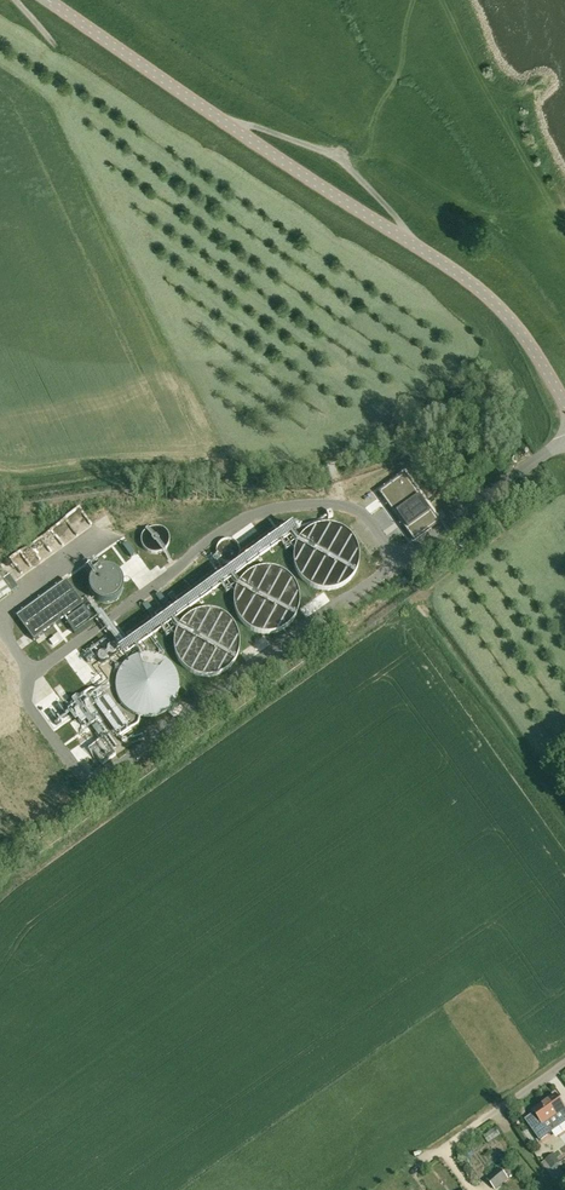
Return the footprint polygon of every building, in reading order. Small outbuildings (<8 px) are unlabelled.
[(394,515),(396,514),(413,537),(437,520),(404,474),(378,493),(394,515)] [(144,530),(142,533),(141,536),(140,539),(140,543),(142,546),(143,549),(146,551),(149,553),(152,554),(155,555),(158,554),(162,553),(165,551),(167,549),(169,546),(170,543),(170,540),(170,536),(169,533),(167,530),(165,528),(162,526),(159,525),(155,524),(152,525),(149,526),(146,527),(144,530)] [(356,572),(357,569),(358,566),(359,563),(359,560),(359,557),(359,554),(359,550),(358,547),(357,544),(355,541),(354,539),(352,536),(349,534),(347,532),(344,530),(341,528),(339,527),(335,526),(332,525),(329,525),(326,525),(323,525),(319,525),(316,526),(313,527),(310,529),(308,531),(305,532),(303,535),(301,537),(299,540),(297,543),(296,545),(295,549),(294,552),(294,555),(294,558),(294,561),(294,564),(295,568),(296,571),(298,574),(300,576),(301,579),(304,581),(306,583),(309,585),(312,587),(315,588),(318,589),(321,590),(324,590),(327,590),(330,590),(334,590),(337,589),(340,588),(343,586),(345,584),(348,582),(350,580),(352,578),(354,575),(356,572)] [(218,543),(217,546),(216,548),(216,551),(216,554),(217,556),(218,559),(220,561),(223,562),(225,563),(228,564),(231,563),(233,563),(236,561),(238,559),(239,557),(240,554),(241,551),(240,549),(239,546),(238,544),(236,542),(234,540),(231,539),(228,539),(225,539),(223,540),(220,541),(218,543)] [(296,615),(297,613),(298,609),(299,606),(300,603),(300,600),(300,597),(299,594),(298,590),(297,587),(296,585),(294,582),(292,579),(290,577),(287,575),(285,573),(282,571),(279,570),(276,569),(273,568),(269,568),(266,568),(263,568),(260,568),(257,569),(254,570),(251,572),(248,574),(245,576),(243,578),(241,580),(239,583),(238,586),(236,589),(235,592),(234,595),(234,598),(234,601),(234,604),(235,608),(236,611),(237,614),(238,617),(240,619),(242,622),(244,624),(246,626),(249,628),(252,630),(255,631),(258,632),(261,633),(264,633),(267,633),(271,633),(274,633),(277,632),(280,631),(283,629),(286,627),(288,626),(291,623),(293,621),(295,618),(296,615)] [(91,578),(90,578),(89,582),(88,586),(89,590),(90,593),(92,597),(93,598),(96,600),(99,602),(103,603),(107,603),(110,603),(114,601),(117,599),(120,597),(121,593),(123,590),(123,586),(123,582),(121,579),(119,576),(117,573),(114,571),(110,569),(106,569),(103,569),(99,570),(96,572),(93,574),(91,578)] [(7,571),(1,575),(10,589),(17,585),(7,571)] [(9,591),(0,578),(0,597),(9,591)] [(16,617),(33,641),(53,626),(62,638),(92,616),(66,581),(16,617)] [(236,659),(237,656),(238,653),(239,649),(240,646),(240,643),(239,640),(239,637),(238,633),(237,630),(235,628),(234,625),(232,622),(230,620),(227,618),(225,616),(222,614),(219,613),(216,612),(213,611),(209,611),(206,611),(203,611),(200,612),(197,612),(194,614),(191,615),(188,617),(185,619),(183,621),(181,623),(179,626),(177,629),(176,632),(175,635),(174,638),(174,641),(174,644),(174,647),(175,651),(175,654),(177,657),(178,660),(180,662),(182,665),(184,667),(186,669),(189,671),(192,673),(195,674),(198,675),(201,676),(204,676),(207,676),(211,676),(214,676),(217,675),(220,674),(223,672),(226,671),(228,669),(230,666),(233,664),(234,661),(236,659)] [(27,633),(20,637),(28,649),(35,645),(27,633)] [(107,654),(105,655),(105,654),(104,654),(102,654),(101,654),(100,654),(99,655),(98,656),(98,657),(98,658),(98,659),(98,660),(98,661),(99,662),(100,663),(101,663),(102,663),(103,663),(104,663),(105,663),(106,662),(107,661),(107,660),(107,659),(107,658),(107,657),(109,656),(110,656),(111,657),(112,657),(113,657),(114,656),(115,656),(115,655),(116,654),(116,653),(117,652),(117,651),(116,650),(116,649),(115,648),(114,648),(113,647),(112,647),(111,647),(110,647),(109,648),(108,649),(107,650),(107,651),(107,652),(107,654)] [(176,700),(177,697),(178,694),(179,691),(179,688),(179,685),(179,682),(179,679),(178,676),(177,673),(175,670),(174,667),(172,665),(170,663),(167,661),(165,659),(162,657),(159,656),(156,655),(153,654),(150,654),(147,654),(144,654),(141,655),(138,655),(135,656),(132,658),(129,659),(127,661),(125,664),(123,666),(121,668),(119,671),(118,674),(117,677),(116,680),(116,683),(116,686),(116,689),(116,692),(117,695),(118,698),(120,701),(121,704),(123,706),(125,708),(128,711),(130,712),(133,714),(136,715),(139,716),(142,717),(145,717),(148,717),(151,717),(154,717),(157,716),(160,715),(163,713),(166,712),(168,710),(171,708),(173,705),(174,703),(176,700)] [(76,692),(88,682),(71,662),(59,672),(76,692)] [(91,692),(83,698),(112,739),(120,733),(91,692)] [(103,739),(88,750),(89,752),(92,751),(103,766),(116,756),(103,739)] [(552,1134),(564,1124),(564,1110),(555,1096),(534,1111),(535,1113),(524,1122),(539,1143),(552,1134)] [(552,1169),(560,1162),(553,1154),(545,1160),(552,1169)] [(500,1169),(487,1180),(495,1189),(508,1179),(500,1169)]
